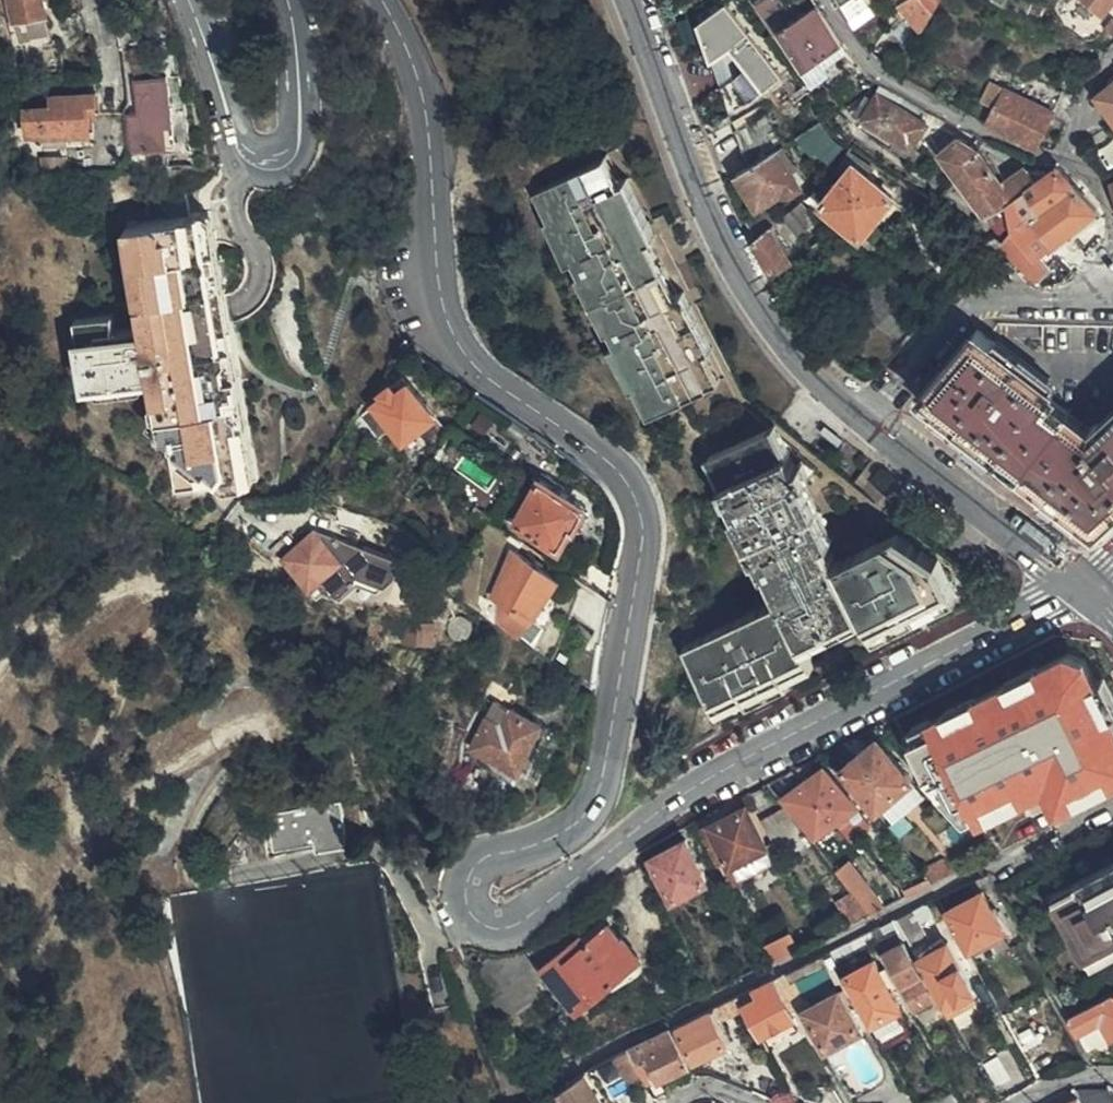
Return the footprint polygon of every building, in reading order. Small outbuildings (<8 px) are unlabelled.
[(41,0),(8,0),(13,22),(26,20),(30,41),(47,37),(41,0)] [(735,108),(781,85),(737,0),(732,0),(690,21),(735,108)] [(711,0),(693,0),(699,10),(705,6),(712,1),(711,0)] [(819,3),(804,13),(795,0),(769,0),(764,4),(804,67),(841,45),(845,43),(819,3)] [(841,2),(850,18),(867,5),(864,0),(844,0),(841,2)] [(900,3),(921,27),(939,0),(906,0),(900,3)] [(1102,12),(1112,0),(1112,1),(1112,0),(1090,0),(1102,12)] [(171,123),(165,80),(138,83),(141,116),(130,118),(135,150),(166,146),(164,125),(171,123)] [(904,94),(884,83),(870,108),(863,105),(858,116),(911,148),(924,121),(898,106),(904,94)] [(989,126),(1038,147),(1054,112),(1057,113),(1065,96),(1039,83),(1030,101),(991,83),(983,100),(997,106),(989,126)] [(1099,101),(1112,117),(1112,89),(1099,101)] [(90,133),(89,117),(98,116),(96,94),(53,96),(55,108),(27,110),(28,138),(50,137),(90,133)] [(777,150),(783,146),(765,116),(736,133),(750,168),(777,150)] [(838,167),(849,159),(821,128),(818,124),(806,132),(838,167)] [(998,231),(1011,222),(1009,202),(1027,190),(1036,183),(1026,167),(1001,183),(978,152),(959,142),(943,153),(945,158),(985,211),(998,231)] [(750,168),(736,177),(746,193),(756,208),(778,193),(791,193),(798,187),(777,150),(750,168)] [(878,175),(851,160),(842,169),(847,174),(823,203),(840,219),(860,236),(891,200),(894,197),(887,192),(874,180),(878,175)] [(647,236),(621,186),(615,189),(599,161),(539,192),(553,222),(550,224),(570,264),(574,262),(619,352),(616,354),(636,395),(640,393),(655,422),(718,391),(704,362),(709,360),(699,339),(647,236)] [(1034,217),(1055,242),(1095,210),(1057,168),(1036,183),(1027,190),(1041,211),(1034,217)] [(628,182),(621,186),(647,236),(699,339),(709,360),(717,355),(628,182)] [(894,197),(891,200),(908,213),(919,199),(894,184),(887,192),(894,197)] [(1011,222),(1014,232),(1037,255),(1055,242),(1034,217),(1041,211),(1027,190),(1009,202),(1011,222)] [(266,482),(217,253),(204,256),(194,216),(184,218),(179,197),(157,203),(161,224),(121,232),(141,323),(144,333),(113,340),(111,329),(108,317),(70,325),(92,428),(161,414),(181,500),(266,482)] [(799,205),(783,220),(796,236),(813,222),(799,205)] [(204,256),(217,253),(209,213),(194,216),(204,256)] [(747,227),(755,243),(770,232),(774,226),(764,214),(747,227)] [(770,232),(755,243),(774,273),(790,265),(782,250),(770,232)] [(1037,255),(1014,232),(1001,242),(1038,279),(1048,268),(1043,262),(1037,255)] [(1038,279),(1042,284),(1055,284),(1067,273),(1056,261),(1048,268),(1038,279)] [(141,323),(111,329),(113,340),(144,333),(141,323)] [(1042,486),(1097,433),(1087,424),(1079,431),(1039,400),(1048,389),(979,333),(921,398),(1042,486)] [(358,415),(348,429),(358,441),(368,433),(375,439),(381,435),(376,427),(384,421),(400,443),(420,430),(435,419),(409,383),(396,394),(390,386),(379,395),(381,401),(359,418),(358,415)] [(1042,486),(1097,532),(1112,518),(1112,418),(1097,433),(1042,486)] [(435,419),(420,430),(433,447),(443,431),(435,419)] [(730,706),(749,696),(756,692),(760,699),(766,696),(789,683),(784,674),(798,667),(824,652),(820,643),(815,636),(864,609),(868,617),(874,626),(928,597),(955,583),(939,554),(932,557),(927,549),(921,552),(915,541),(909,544),(903,534),(846,564),(833,541),(805,487),(809,483),(796,462),(789,464),(772,433),(721,460),(793,594),(723,633),(711,640),(698,646),(730,706)] [(575,533),(588,508),(539,480),(515,524),(560,550),(571,532),(575,533)] [(816,481),(809,483),(805,487),(833,541),(844,534),(816,481)] [(375,549),(340,536),(332,544),(318,528),(286,556),(314,588),(324,580),(328,585),(344,590),(357,580),(384,590),(399,577),(405,560),(375,549)] [(340,536),(318,528),(332,544),(340,536)] [(493,598),(499,602),(530,622),(557,582),(514,554),(493,598)] [(961,593),(955,583),(928,597),(874,626),(880,638),(961,593)] [(530,622),(499,602),(498,620),(521,636),(530,622)] [(815,636),(820,643),(868,617),(864,609),(815,636)] [(404,619),(404,641),(436,642),(436,620),(404,619)] [(389,625),(372,622),(369,638),(386,640),(389,625)] [(798,667),(799,677),(829,660),(824,652),(798,667)] [(938,758),(966,813),(976,808),(1000,796),(997,790),(1026,775),(1029,781),(1044,774),(1059,803),(1095,784),(1112,775),(1112,710),(1108,713),(1092,682),(1094,681),(1084,661),(1068,655),(1039,669),(1043,677),(1011,692),(1007,685),(977,700),(980,708),(949,723),(946,716),(931,724),(913,732),(908,735),(924,765),(938,758)] [(1037,665),(1005,680),(1007,685),(1011,692),(1043,677),(1039,669),(1037,665)] [(789,683),(799,677),(798,667),(784,674),(789,683)] [(1092,682),(1108,713),(1112,710),(1112,691),(1105,675),(1094,681),(1092,682)] [(789,683),(766,696),(769,702),(791,689),(789,683)] [(749,696),(753,703),(760,699),(756,692),(749,696)] [(734,714),(753,703),(749,696),(730,706),(734,714)] [(769,702),(766,696),(760,699),(764,705),(769,702)] [(975,696),(943,711),(946,716),(949,723),(980,708),(977,700),(975,696)] [(520,770),(541,728),(495,704),(474,746),(520,770)] [(911,728),(913,732),(931,724),(929,719),(911,728)] [(912,777),(877,739),(844,770),(854,783),(877,808),(912,777)] [(836,822),(855,806),(822,768),(785,799),(817,837),(836,822)] [(1000,796),(976,808),(979,814),(1033,787),(1029,781),(1026,775),(997,790),(1000,796)] [(269,818),(276,849),(347,835),(339,803),(269,818)] [(715,825),(700,833),(716,863),(726,859),(731,866),(766,848),(745,810),(715,825)] [(642,869),(657,895),(667,889),(673,899),(707,882),(685,841),(640,864),(642,869)] [(869,915),(883,909),(841,855),(828,864),(869,915)] [(924,874),(931,885),(953,873),(948,862),(924,874)] [(1052,904),(1084,962),(1112,947),(1112,872),(1052,904)] [(983,892),(949,910),(972,951),(1005,934),(999,921),(983,892)] [(931,914),(927,907),(894,922),(943,1007),(976,990),(949,944),(935,951),(919,921),(931,914)] [(873,933),(916,1009),(933,999),(891,924),(873,933)] [(578,1011),(631,966),(614,945),(620,939),(609,928),(590,944),(582,936),(541,969),(578,1011)] [(614,945),(631,966),(639,959),(620,939),(614,945)] [(819,972),(814,961),(784,976),(808,1021),(811,1019),(806,1009),(808,1009),(795,983),(819,972)] [(874,1022),(886,1044),(912,1031),(874,961),(845,976),(871,1024),(874,1022)] [(794,1020),(775,981),(757,989),(761,999),(743,1008),(760,1038),(794,1020)] [(811,1019),(827,1048),(863,1029),(842,990),(808,1009),(806,1009),(811,1019)] [(1077,1034),(1101,1021),(1112,1038),(1112,1037),(1112,993),(1067,1017),(1077,1034)] [(743,1008),(739,998),(715,1009),(716,1012),(724,1009),(729,1018),(743,1008)] [(708,1012),(677,1028),(696,1063),(726,1047),(708,1012)] [(659,1082),(691,1067),(671,1030),(630,1051),(644,1074),(652,1072),(659,1082)] [(627,1082),(644,1074),(630,1051),(616,1058),(627,1082)] [(997,1082),(1015,1074),(1007,1053),(988,1062),(997,1082)] [(556,1097),(560,1102),(598,1102),(584,1078),(556,1097)]
